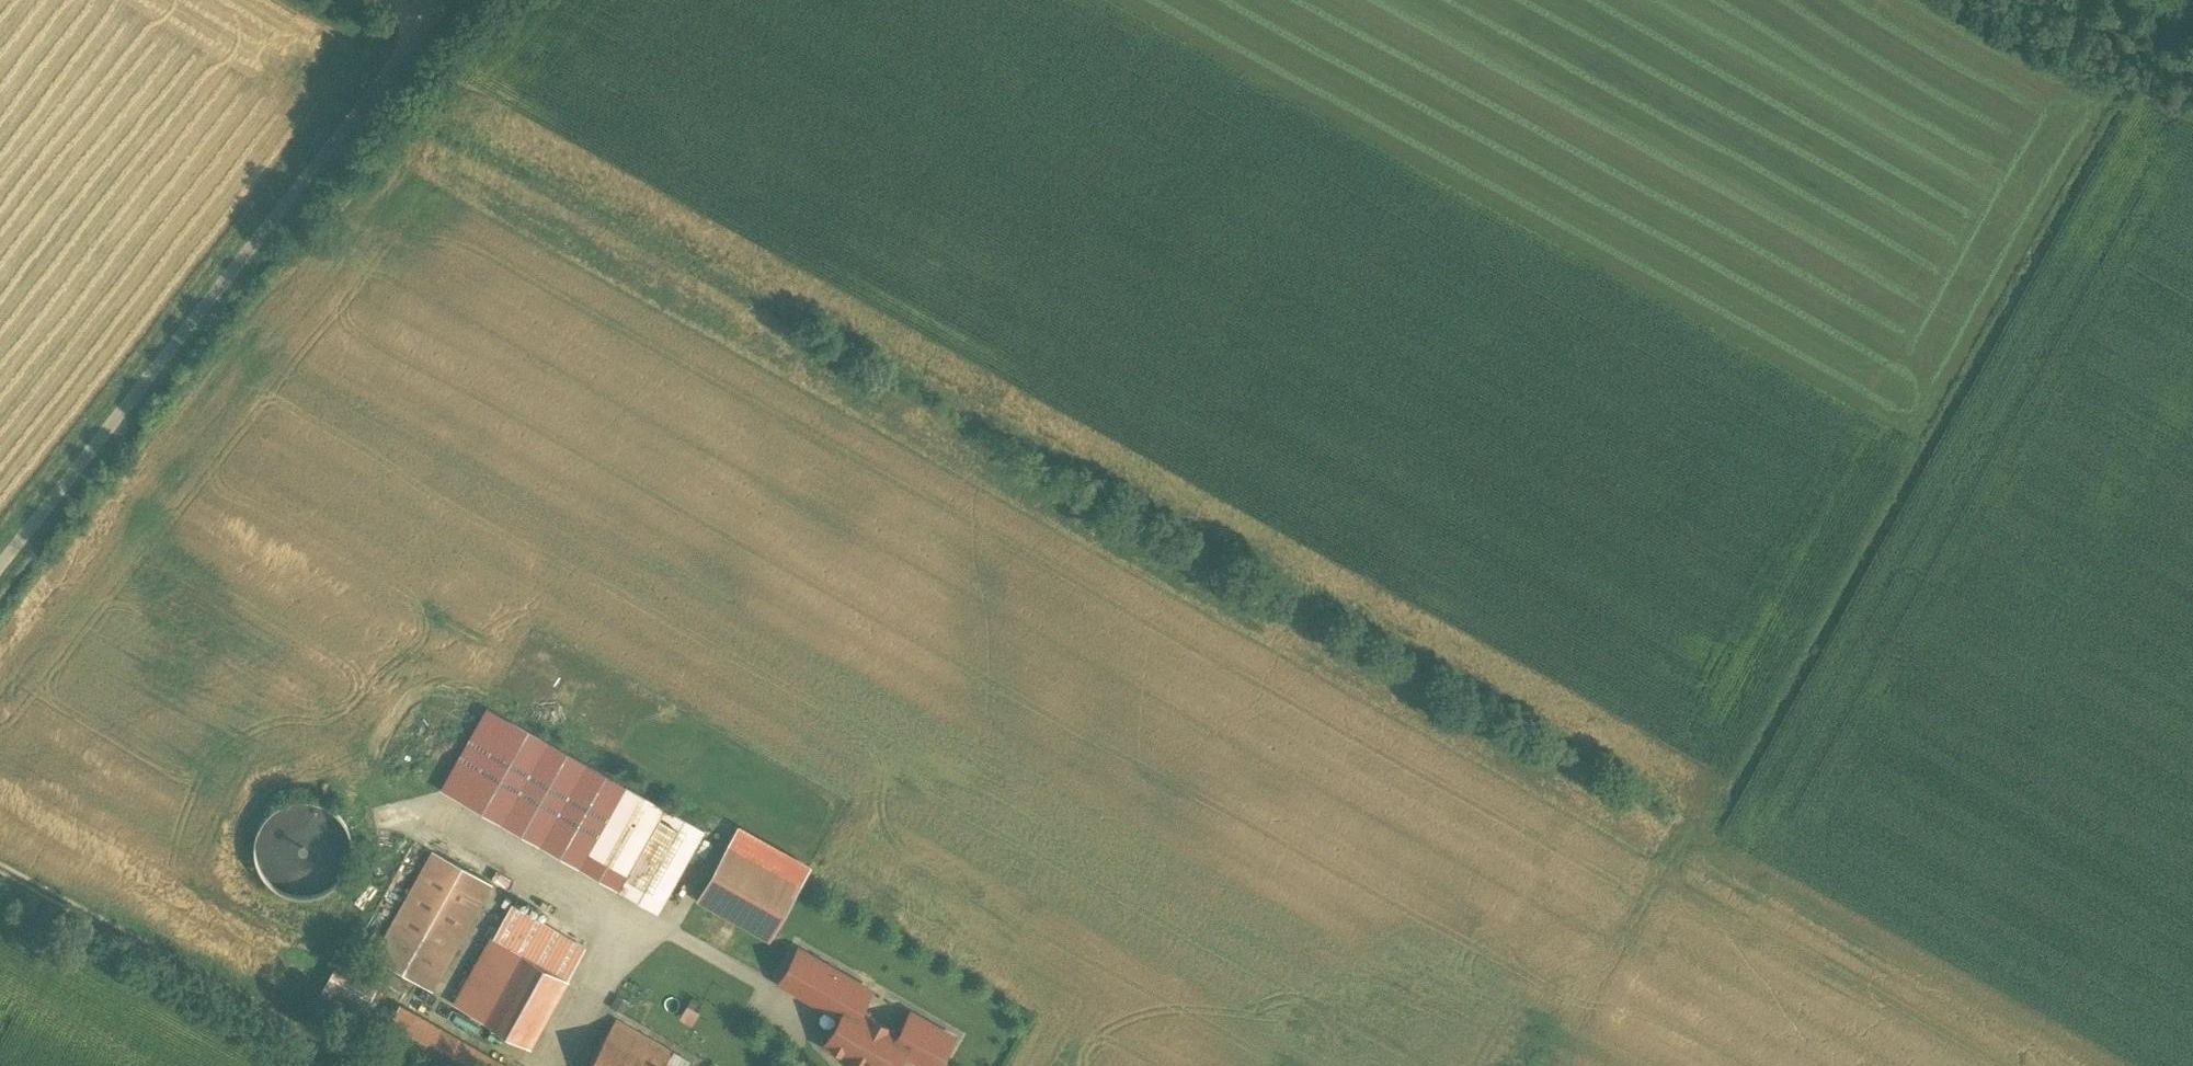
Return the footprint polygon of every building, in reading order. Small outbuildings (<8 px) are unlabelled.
[(704,829),(507,718),(460,801),(657,912),(704,829)] [(283,802),(280,888),(310,889),(310,884),(343,885),(346,805),(283,802)] [(737,823),(697,901),(774,940),(813,862),(737,823)] [(490,883),(433,851),(373,958),(430,990),(490,883)] [(585,948),(511,905),(493,936),(567,979),(585,948)] [(567,979),(493,936),(455,1004),(529,1047),(567,979)] [(870,990),(799,950),(781,982),(841,1016),(848,1004),(859,1010),(870,990)] [(381,980),(340,957),(319,995),(359,1018),(381,980)] [(389,1000),(375,1027),(444,1065),(506,1065),(389,1000)] [(848,1004),(841,1016),(826,1043),(846,1055),(844,1057),(843,1058),(845,1059),(857,1065),(895,1065),(903,1051),(910,1039),(900,1033),(859,1010),(848,1004)] [(911,1013),(900,1033),(910,1039),(903,1051),(929,1065),(936,1065),(952,1037),(911,1013)] [(589,1065),(655,1065),(659,1060),(666,1064),(673,1052),(616,1019),(589,1065)]
